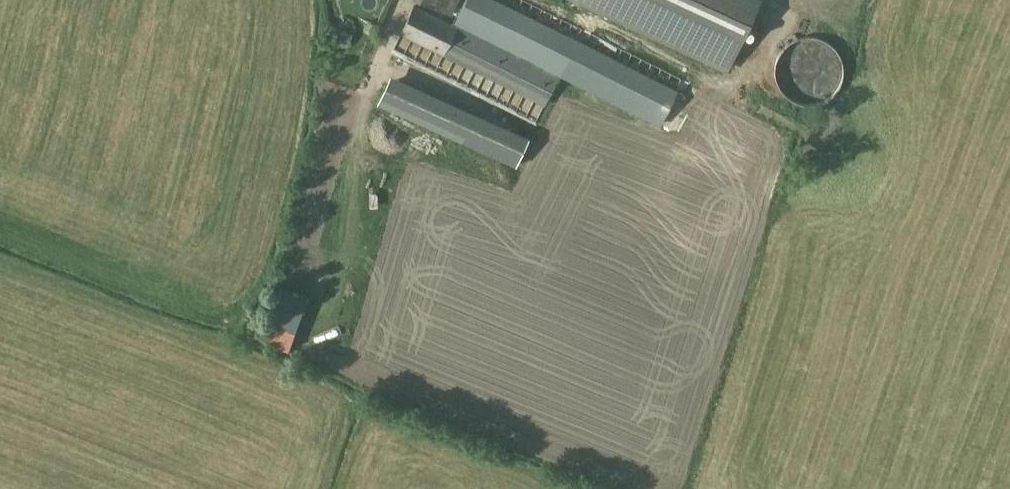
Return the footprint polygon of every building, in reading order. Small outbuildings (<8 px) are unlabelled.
[(401,31),(405,33),(426,43),(461,61),(523,91),(545,102),(576,39),(498,0),(466,0),(453,26),(413,6),(401,31)] [(455,0),(428,0),(450,10),(455,0)] [(727,68),(751,17),(715,0),(581,0),(727,68)] [(775,67),(774,70),(774,74),(775,76),(775,79),(776,82),(777,85),(779,88),(780,90),(782,93),(784,95),(786,97),(789,99),(791,100),(794,102),(796,103),(799,104),(802,105),(805,105),(808,105),(811,105),(814,105),(817,104),(820,104),(822,102),(825,101),(828,100),(830,98),(832,96),(835,94),(836,92),(838,89),(840,86),(841,84),(842,81),(842,78),(843,75),(843,72),(843,69),(843,66),(842,63),(842,60),(841,58),(839,55),(838,52),(836,50),(834,48),(832,45),(830,44),(827,42),(825,40),(822,39),(819,38),(816,37),(814,37),(811,37),(808,37),(804,37),(801,37),(798,38),(796,39),(793,40),(790,42),(788,44),(785,46),(783,48),(781,50),(779,53),(778,56),(777,58),(776,61),(775,64),(775,67)]
